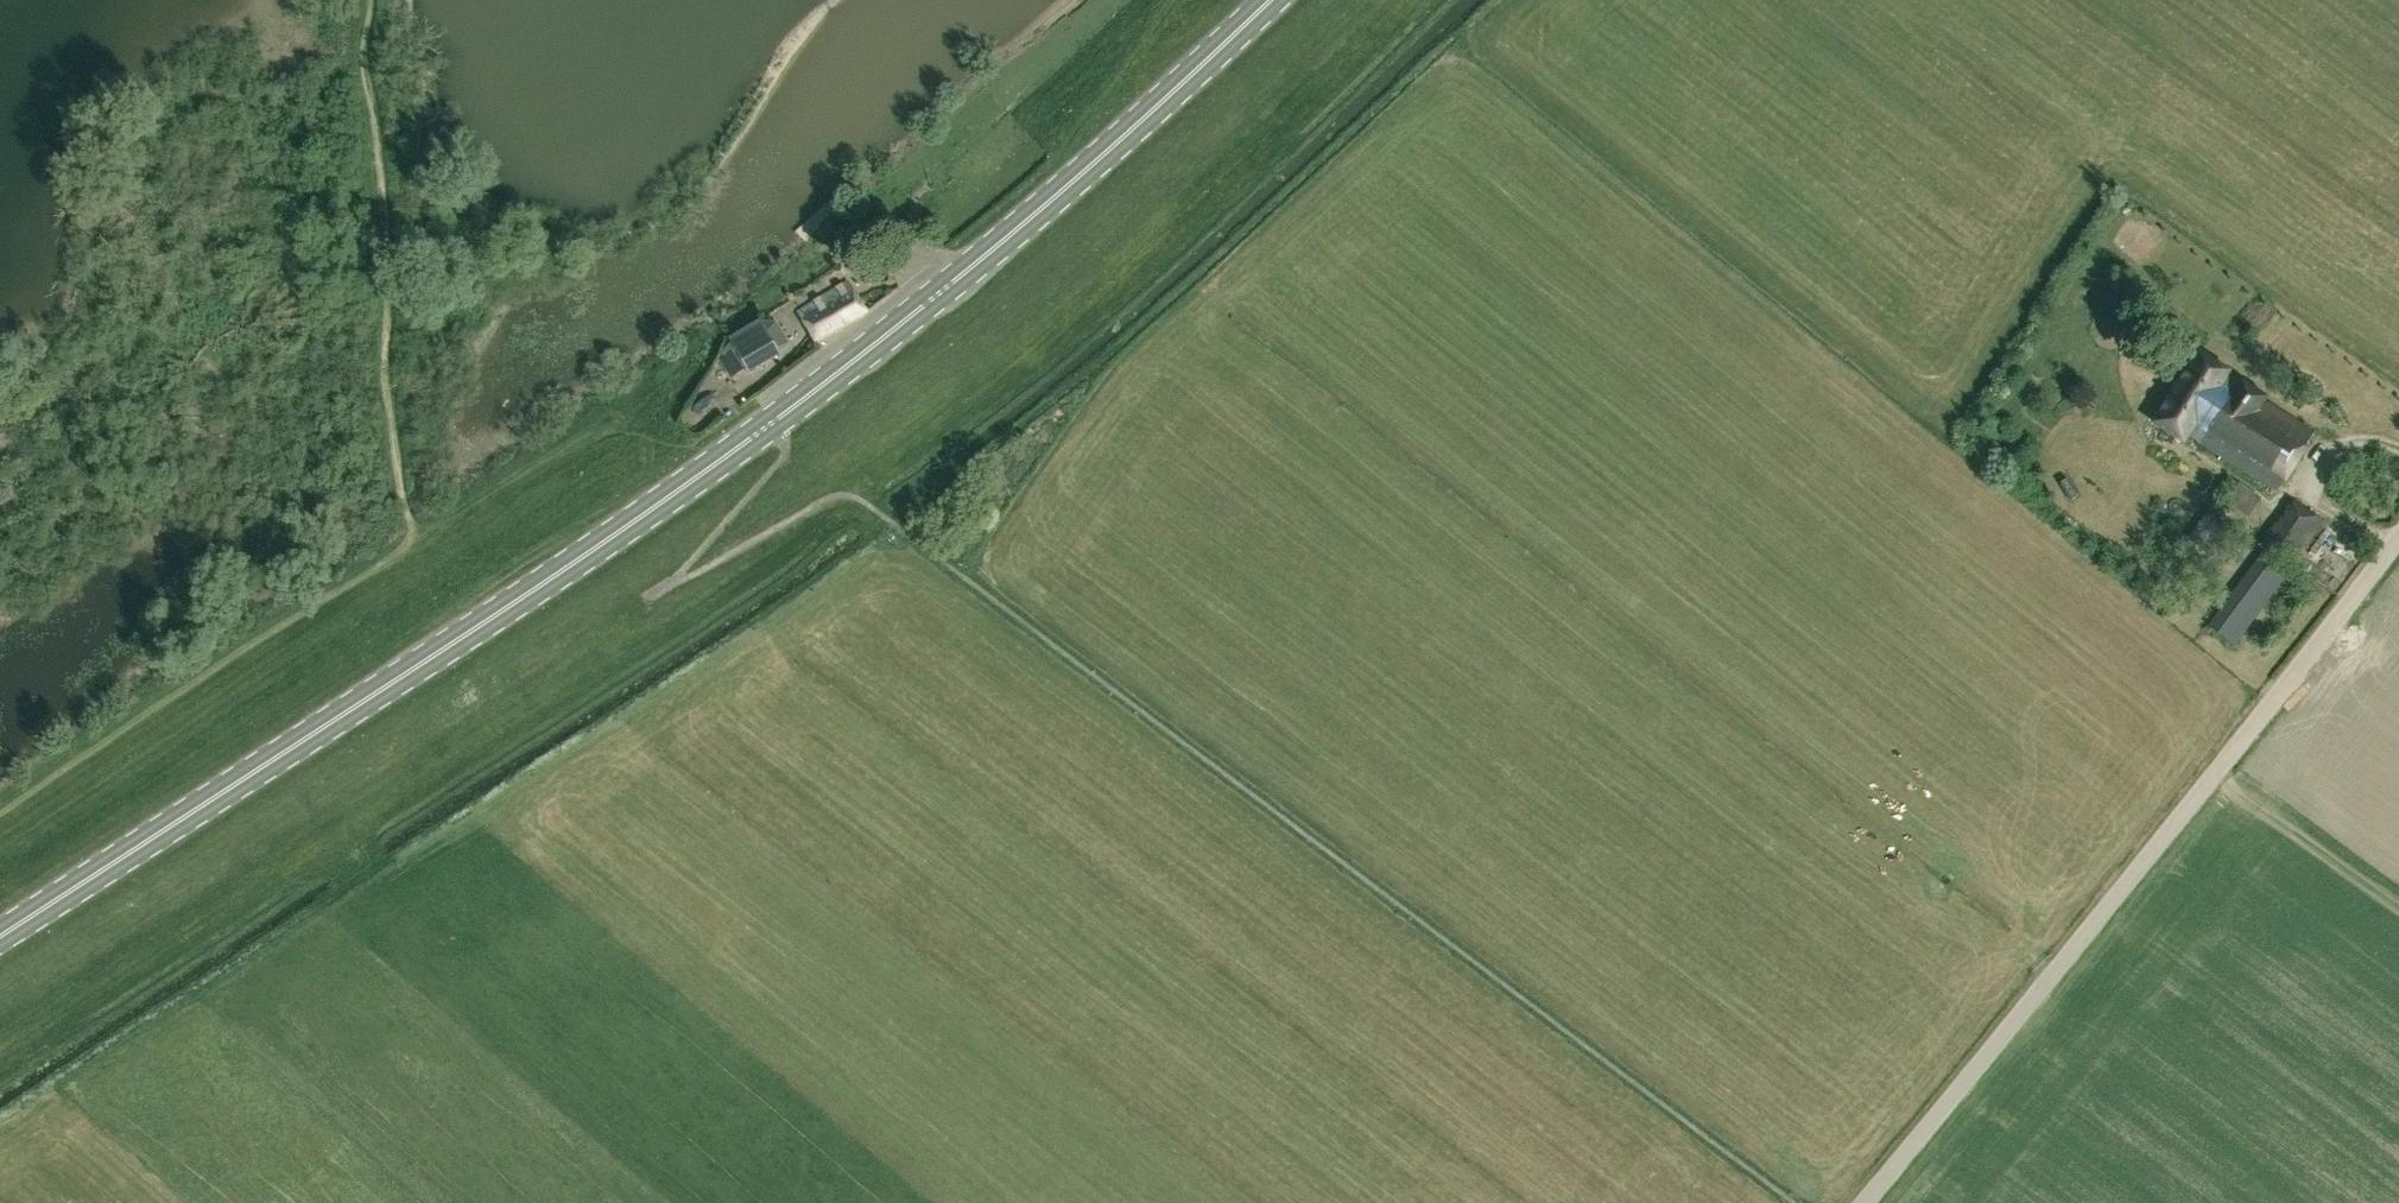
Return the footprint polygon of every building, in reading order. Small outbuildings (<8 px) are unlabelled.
[(798,310),(816,341),(867,312),(850,281),(813,302),(798,310)] [(778,353),(764,328),(759,319),(730,336),(735,345),(750,370),(778,353)] [(2275,491),(2313,434),(2262,401),(2265,397),(2239,380),(2237,384),(2224,375),(2226,370),(2198,352),(2153,421),(2182,440),(2186,433),(2275,491)] [(2293,565),(2323,522),(2294,501),(2295,501),(2294,500),(2262,544),(2263,545),(2263,544),(2293,565)] [(2208,627),(2233,645),(2289,572),(2262,552),(2207,626),(2208,627)]
